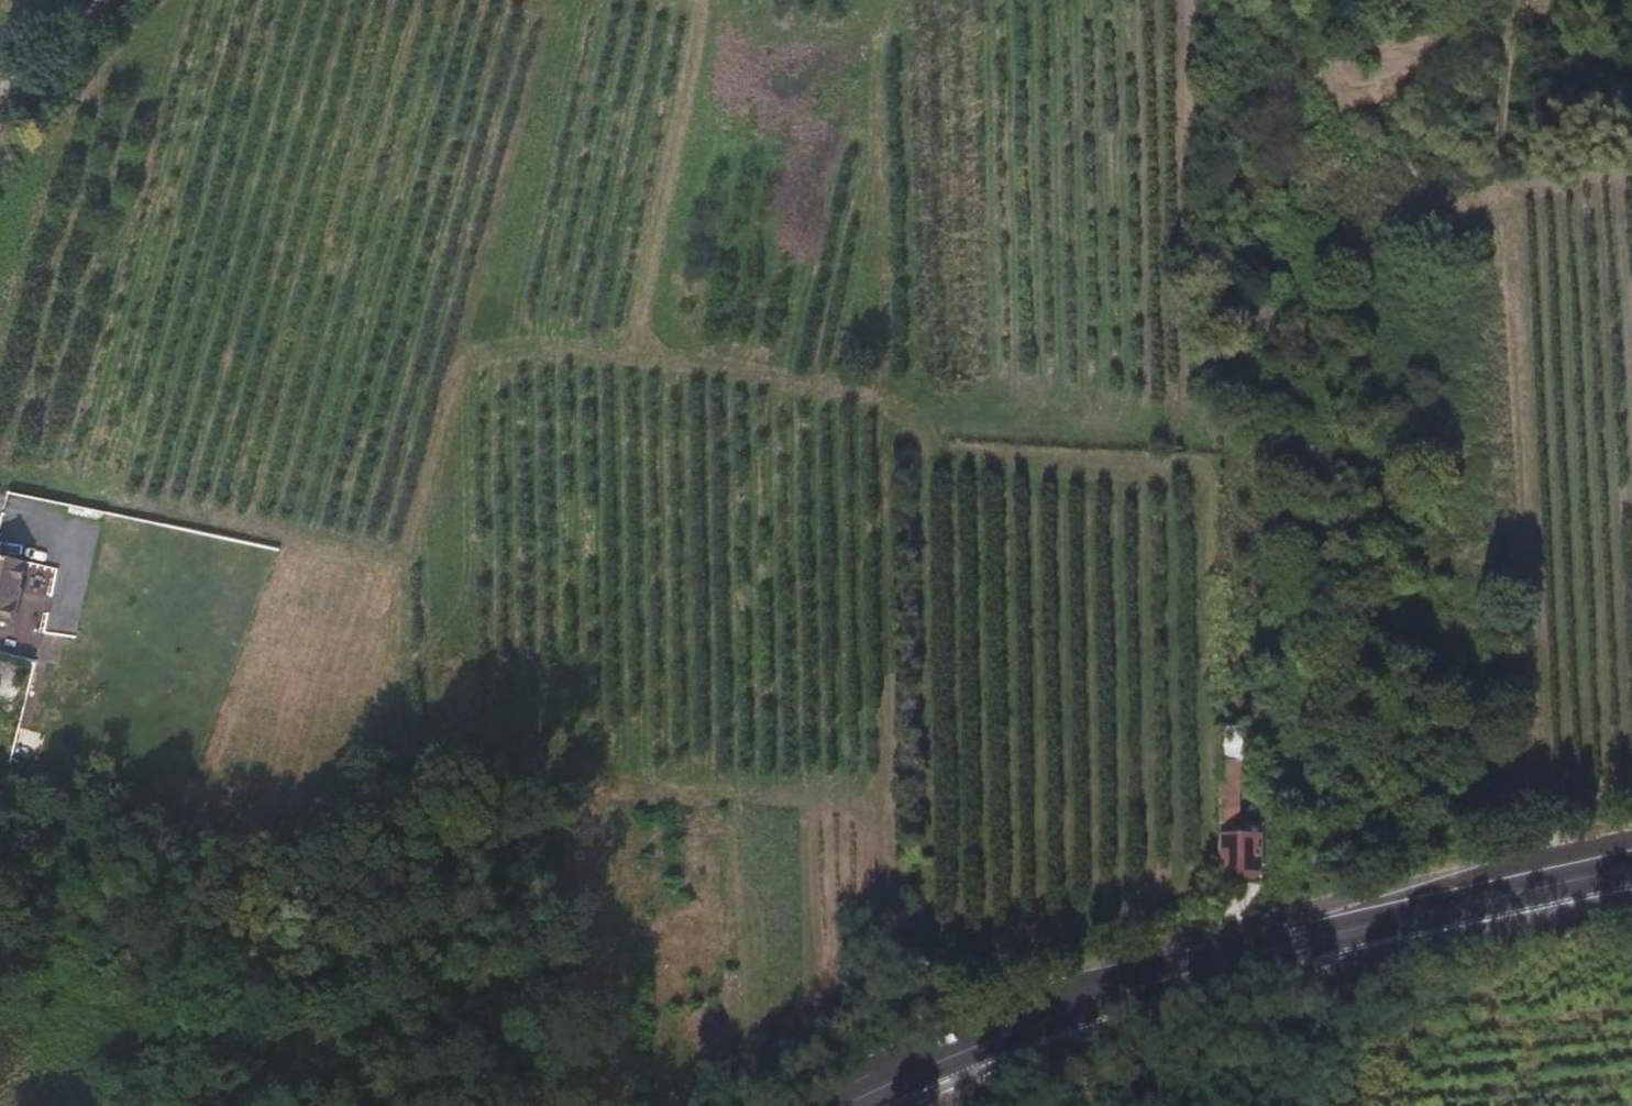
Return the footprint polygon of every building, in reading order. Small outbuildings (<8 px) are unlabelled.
[(0,572),(0,639),(4,639),(9,619),(6,619),(16,576),(0,572)] [(1247,829),(1249,740),(1242,739),(1242,728),(1227,727),(1224,828),(1247,829)] [(1258,885),(1259,847),(1213,848),(1213,886),(1258,885)]
